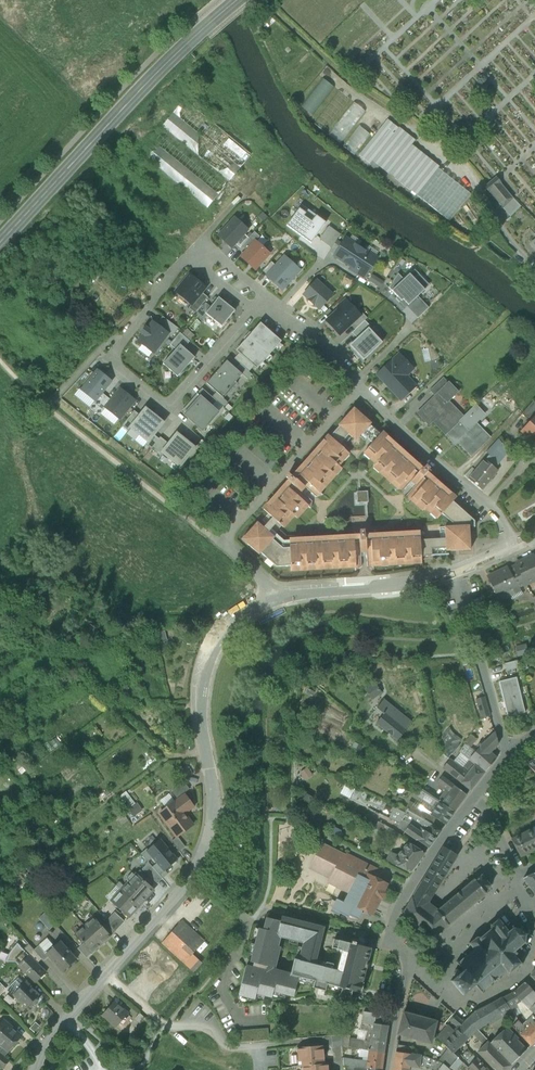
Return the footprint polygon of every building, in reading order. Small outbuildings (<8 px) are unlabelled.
[(324,77),(300,108),(312,117),(335,87),(324,77)] [(338,91),(314,121),(326,130),(350,100),(338,91)] [(141,155),(207,206),(250,152),(182,99),(161,126),(179,140),(175,146),(173,145),(168,152),(153,140),(141,155)] [(354,102),(330,132),(342,141),(365,111),(354,102)] [(358,126),(342,148),(353,156),(369,134),(358,126)] [(410,137),(399,128),(393,134),(389,131),(384,136),(378,131),(359,155),(370,164),(373,161),(417,195),(449,221),(471,194),(405,142),(410,137)] [(513,199),(500,184),(501,184),(500,183),(489,192),(489,193),(490,193),(503,209),(513,199)] [(513,199),(503,209),(510,216),(520,207),(513,199)] [(301,205),(299,209),(306,214),(304,216),(311,222),(316,216),(301,205)] [(299,209),(286,226),(311,244),(326,223),(316,216),(311,222),(304,216),(306,214),(299,209)] [(218,236),(231,248),(235,244),(243,234),(247,230),(234,218),(218,236)] [(328,228),(320,239),(332,247),(339,236),(328,228)] [(248,238),(241,247),(246,251),(255,241),(259,237),(254,232),(248,238)] [(243,234),(235,244),(240,248),(241,247),(248,238),(243,234)] [(376,259),(346,240),(335,256),(353,267),(351,270),(363,278),(376,259)] [(240,257),(249,265),(250,264),(256,269),(269,254),(255,241),(246,251),(240,257)] [(267,276),(266,277),(281,290),(299,270),(285,257),(276,266),(267,276)] [(262,272),(267,276),(276,266),(271,262),(262,272)] [(89,270),(85,274),(90,279),(94,275),(89,270)] [(410,274),(425,290),(429,286),(414,270),(410,274)] [(389,288),(391,291),(403,280),(398,274),(389,288)] [(403,280),(391,291),(397,297),(401,301),(403,300),(408,306),(418,297),(425,290),(410,274),(409,274),(403,280)] [(205,288),(189,275),(175,292),(191,305),(201,293),(205,288)] [(372,275),(369,281),(379,287),(383,282),(372,275)] [(316,281),(303,295),(308,300),(314,305),(319,309),(332,295),(316,281)] [(201,293),(191,305),(188,309),(195,314),(208,298),(201,293)] [(210,307),(205,314),(221,327),(235,311),(218,297),(210,307)] [(417,318),(419,317),(408,306),(403,300),(401,301),(397,297),(396,298),(405,308),(406,307),(417,318)] [(418,297),(408,306),(419,317),(429,308),(418,297)] [(202,317),(205,314),(210,307),(205,303),(197,313),(202,317)] [(326,321),(333,329),(335,328),(340,333),(339,334),(340,335),(350,325),(360,316),(353,308),(350,311),(344,305),(326,321)] [(360,316),(350,325),(355,330),(363,322),(367,319),(362,313),(360,316)] [(162,317),(156,325),(168,334),(168,335),(171,337),(178,328),(162,317)] [(156,325),(152,322),(147,329),(145,328),(141,334),(143,335),(138,342),(154,354),(168,335),(168,334),(156,325)] [(356,340),(368,328),(363,322),(355,330),(350,334),(356,340)] [(281,342),(260,323),(235,351),(239,354),(253,367),(256,370),(281,342)] [(84,324),(79,329),(85,335),(90,330),(84,324)] [(349,346),(363,361),(382,343),(368,328),(356,340),(349,346)] [(169,345),(175,350),(180,345),(184,348),(190,342),(180,333),(169,345)] [(162,364),(177,377),(194,358),(184,348),(180,345),(175,350),(162,364)] [(253,367),(239,354),(234,359),(249,372),(253,367)] [(378,376),(401,400),(415,386),(406,376),(413,370),(399,355),(378,376)] [(241,377),(226,364),(205,387),(220,400),(241,377)] [(98,371),(82,391),(95,401),(101,393),(111,381),(98,371)] [(443,378),(429,391),(434,397),(448,383),(443,378)] [(434,397),(417,414),(424,421),(428,417),(446,435),(464,417),(448,401),(457,392),(448,383),(434,397)] [(134,400),(121,389),(111,401),(105,409),(118,419),(134,400)] [(201,399),(212,409),(216,404),(203,391),(198,396),(201,399)] [(89,408),(94,412),(106,397),(101,393),(95,401),(89,408)] [(111,401),(106,397),(94,412),(99,416),(105,409),(111,401)] [(212,409),(201,399),(182,420),(200,436),(219,415),(212,409)] [(522,414),(527,420),(534,411),(534,403),(533,402),(522,414)] [(464,417),(446,435),(451,440),(453,438),(471,457),(481,447),(486,442),(486,441),(490,437),(476,423),(484,415),(475,406),(464,417)] [(140,416),(130,427),(131,428),(148,441),(148,442),(154,435),(163,423),(145,409),(140,416)] [(360,415),(354,410),(348,416),(347,415),(338,425),(339,426),(330,437),(339,445),(349,435),(351,437),(359,437),(362,434),(372,443),(381,434),(370,425),(371,424),(361,414),(360,415)] [(128,431),(131,428),(130,427),(140,416),(134,411),(122,426),(128,431)] [(521,432),(527,437),(530,440),(530,439),(532,441),(534,438),(534,417),(521,432)] [(455,499),(426,473),(429,469),(425,466),(423,469),(382,433),(381,434),(372,443),(364,453),(376,464),(373,466),(397,488),(395,491),(401,492),(412,481),(416,485),(406,496),(408,503),(411,500),(423,511),(426,508),(437,519),(442,514),(453,502),(455,499)] [(194,448),(177,434),(169,444),(162,453),(179,467),(194,448)] [(159,439),(154,435),(148,442),(148,441),(145,445),(151,449),(159,439)] [(329,436),(292,477),(289,474),(286,478),(289,481),(263,510),(268,514),(281,526),(283,528),(294,516),(297,518),(308,506),(311,509),(312,502),(301,491),(304,487),(316,497),(323,495),(320,492),(341,468),(338,466),(349,454),(339,445),(330,437),(329,436)] [(169,444),(160,437),(159,439),(151,449),(159,456),(162,453),(169,444)] [(486,442),(481,447),(486,453),(495,443),(490,437),(486,441),(486,442)] [(501,443),(485,460),(489,463),(492,459),(498,464),(508,452),(501,443)] [(484,460),(468,479),(482,490),(498,471),(489,463),(485,460),(484,460)] [(367,492),(353,493),(354,506),(368,505),(367,492)] [(440,539),(420,540),(421,557),(448,555),(448,551),(470,550),(469,528),(475,527),(474,521),(453,502),(442,514),(453,524),(453,526),(439,527),(440,539)] [(263,528),(257,522),(247,534),(252,539),(247,544),(259,555),(261,553),(276,567),(291,566),(290,548),(283,548),(273,539),(274,538),(268,532),(271,529),(276,532),(281,526),(268,514),(262,520),(267,524),(263,528)] [(438,537),(438,528),(423,528),(423,531),(415,531),(416,538),(438,537)] [(397,542),(388,542),(388,540),(381,540),(382,543),(372,543),(372,541),(366,541),(366,536),(365,536),(364,531),(360,532),(360,536),(359,536),(359,541),(353,542),(353,544),(344,545),(344,542),(337,543),(338,545),(328,546),(328,543),(321,544),(322,546),(312,547),(312,544),(306,545),(306,547),(296,548),(296,545),(289,546),(290,548),(291,566),(291,571),(355,567),(355,571),(361,567),(360,552),(366,551),(367,567),(373,570),(373,566),(421,563),(421,557),(420,540),(420,538),(413,538),(413,541),(404,541),(404,539),(397,539),(397,542)] [(516,564),(525,584),(525,585),(534,580),(534,559),(534,556),(516,564)] [(525,584),(516,566),(508,570),(516,588),(519,587),(525,584)] [(507,568),(488,577),(496,595),(492,597),(495,604),(510,597),(511,600),(522,594),(519,587),(516,588),(508,570),(507,568)] [(517,661),(504,664),(506,671),(519,668),(517,661)] [(516,678),(499,682),(508,717),(525,713),(516,678)] [(375,683),(365,690),(372,700),(382,693),(375,683)] [(484,697),(476,699),(481,718),(489,716),(484,697)] [(411,723),(383,700),(377,708),(383,714),(382,714),(383,715),(376,724),(397,741),(406,730),(405,730),(411,723)] [(481,745),(468,759),(484,773),(497,759),(490,753),(498,745),(495,733),(481,745)] [(471,735),(465,744),(470,748),(476,739),(471,735)] [(452,741),(442,754),(448,759),(458,746),(452,741)] [(527,765),(534,773),(534,757),(527,765)] [(462,770),(450,760),(443,769),(461,783),(474,766),(475,765),(470,761),(462,770)] [(298,772),(304,780),(311,774),(306,766),(298,772)] [(474,766),(461,783),(470,790),(484,773),(474,766)] [(454,786),(442,777),(437,783),(446,790),(450,792),(454,786)] [(184,782),(172,791),(177,798),(189,789),(184,782)] [(349,797),(352,789),(343,785),(340,793),(349,797)] [(441,796),(425,785),(421,791),(439,802),(441,804),(450,792),(446,790),(441,796)] [(450,792),(441,804),(454,812),(467,795),(454,786),(450,792)] [(439,802),(421,791),(418,796),(436,807),(439,802)] [(185,795),(175,802),(159,813),(175,835),(180,832),(181,834),(193,825),(183,813),(185,813),(193,806),(185,795)] [(441,804),(439,802),(436,807),(431,815),(435,818),(445,825),(454,812),(441,804)] [(422,810),(410,803),(407,809),(406,810),(407,810),(419,817),(422,810)] [(142,811),(136,804),(128,810),(133,817),(142,811)] [(405,813),(395,808),(389,818),(399,823),(402,820),(403,817),(405,813)] [(419,817),(407,810),(405,813),(403,817),(420,827),(425,821),(419,817)] [(431,815),(422,810),(419,817),(425,821),(432,824),(435,818),(431,815)] [(410,824),(402,820),(399,823),(397,827),(428,848),(436,838),(421,828),(419,831),(409,825),(410,824)] [(432,824),(425,821),(420,827),(420,828),(421,828),(436,838),(441,830),(432,824)] [(393,830),(378,822),(374,828),(389,837),(393,830)] [(511,839),(520,856),(534,849),(534,831),(534,829),(511,839)] [(185,847),(177,836),(171,841),(179,851),(185,847)] [(164,846),(160,841),(148,851),(147,849),(141,854),(147,861),(153,857),(157,863),(164,871),(164,870),(177,860),(165,846),(164,846)] [(357,868),(343,862),(346,856),(321,843),(311,863),(319,867),(318,869),(331,876),(330,878),(337,882),(336,884),(354,893),(365,872),(380,880),(384,873),(360,861),(357,868)] [(424,854),(408,843),(398,856),(391,852),(386,860),(411,873),(424,854)] [(444,847),(430,869),(443,877),(457,855),(444,847)] [(152,867),(148,863),(142,869),(157,884),(162,878),(152,867)] [(164,871),(157,863),(152,867),(162,878),(167,874),(164,870),(164,871)] [(430,869),(412,898),(433,915),(436,912),(438,910),(427,902),(443,877),(430,869)] [(380,880),(365,872),(354,893),(349,904),(372,915),(379,899),(382,898),(384,894),(383,891),(387,883),(380,880)] [(523,879),(534,894),(534,873),(523,879)] [(154,889),(137,874),(121,890),(138,906),(154,889)] [(438,910),(436,912),(447,926),(486,894),(484,891),(490,886),(482,875),(475,881),(475,880),(438,910)] [(138,906),(121,890),(111,902),(128,917),(138,906)] [(433,915),(412,898),(402,915),(432,939),(447,926),(436,912),(433,915)] [(124,921),(114,912),(106,921),(115,931),(124,921)] [(55,924),(46,914),(40,920),(50,930),(55,924)] [(102,926),(94,917),(84,926),(101,945),(111,936),(102,926)] [(294,959),(291,974),(299,977),(298,981),(313,985),(313,988),(325,991),(326,988),(340,992),(339,995),(351,998),(353,991),(358,992),(361,993),(364,983),(362,982),(371,948),(356,944),(356,943),(352,941),(351,943),(334,939),(332,948),(342,951),(338,970),(333,969),(334,965),(333,964),(327,962),(326,963),(325,967),(314,964),(323,928),(281,917),(280,921),(277,936),(280,937),(304,943),(300,960),(294,959)] [(277,936),(280,921),(267,918),(264,929),(259,928),(251,962),(253,963),(252,968),(245,966),(238,994),(255,998),(256,993),(272,997),(274,991),(294,996),(298,981),(299,977),(291,974),(277,971),(277,974),(267,972),(268,967),(272,968),(280,937),(277,936)] [(497,921),(492,925),(490,924),(490,926),(491,926),(490,930),(481,938),(477,938),(477,937),(475,937),(475,939),(471,943),(469,943),(469,944),(470,944),(474,949),(468,955),(466,954),(465,955),(466,957),(459,963),(458,961),(456,962),(463,970),(460,973),(458,971),(456,971),(454,972),(454,975),(455,977),(450,981),(462,995),(475,984),(483,993),(484,992),(483,991),(490,985),(491,986),(492,985),(491,984),(498,978),(499,979),(501,978),(499,977),(506,971),(508,973),(508,976),(509,976),(510,973),(520,965),(523,965),(523,963),(521,963),(529,957),(522,949),(520,946),(524,943),(527,945),(528,943),(525,942),(525,936),(528,935),(528,933),(525,934),(521,930),(523,927),(521,926),(520,929),(514,928),(513,926),(511,926),(507,921),(502,924),(498,920),(498,919),(497,919),(497,921)] [(107,922),(102,926),(110,936),(115,932),(115,931),(107,922)] [(203,942),(181,922),(162,942),(184,963),(189,958),(203,942)] [(101,945),(84,926),(74,934),(83,944),(91,954),(101,945)] [(60,941),(54,946),(47,938),(39,946),(49,957),(62,972),(76,960),(60,941)] [(37,964),(29,956),(28,955),(23,950),(17,944),(13,949),(9,954),(7,961),(6,961),(6,962),(15,962),(36,983),(46,973),(37,964)] [(28,944),(23,950),(28,955),(34,950),(28,944)] [(91,954),(83,944),(78,948),(86,958),(91,954)] [(39,946),(34,950),(42,959),(44,961),(49,957),(39,946)] [(34,950),(28,955),(29,956),(37,964),(42,959),(34,950)] [(194,963),(189,958),(184,963),(190,968),(194,963)] [(194,963),(190,968),(194,971),(201,963),(197,959),(194,963)] [(26,982),(13,995),(26,1008),(28,1006),(30,1008),(39,999),(37,997),(39,995),(26,982)] [(525,982),(513,993),(521,1001),(533,991),(525,982)] [(521,1001),(513,993),(502,998),(509,1008),(516,1004),(521,1001)] [(509,1008),(502,998),(492,1003),(501,1014),(504,1017),(512,1011),(509,1008)] [(128,1014),(114,1001),(102,1015),(116,1027),(128,1014)] [(528,1009),(521,1001),(516,1004),(525,1018),(531,1012),(528,1009)] [(492,1003),(476,1011),(468,1019),(477,1029),(501,1014),(492,1003)] [(512,1011),(504,1017),(508,1022),(515,1016),(512,1011)] [(375,1014),(364,1012),(360,1030),(368,1031),(366,1042),(370,1043),(374,1023),(375,1014)] [(391,1014),(376,1012),(375,1014),(374,1023),(388,1026),(391,1014)] [(437,1021),(404,1012),(398,1034),(431,1044),(437,1021)] [(151,1023),(139,1013),(135,1018),(146,1028),(151,1023)] [(477,1029),(468,1019),(464,1022),(456,1015),(451,1021),(458,1027),(460,1029),(468,1038),(477,1029)] [(522,1025),(518,1021),(512,1026),(531,1046),(534,1042),(534,1018),(532,1015),(522,1025)] [(3,1020),(0,1024),(0,1044),(9,1052),(22,1036),(3,1020)] [(388,1026),(374,1023),(370,1043),(369,1051),(384,1053),(388,1026)] [(455,1034),(453,1032),(454,1032),(447,1026),(437,1038),(443,1043),(448,1049),(457,1058),(458,1058),(461,1061),(467,1055),(459,1046),(463,1042),(455,1034)] [(468,1038),(460,1029),(455,1034),(463,1042),(468,1038)] [(526,1050),(506,1029),(491,1043),(512,1065),(526,1050)] [(350,1035),(342,1034),(343,1046),(348,1047),(349,1039),(350,1035)] [(366,1042),(349,1039),(348,1047),(369,1051),(370,1043),(366,1042)] [(488,1042),(478,1052),(496,1069),(507,1069),(511,1066),(488,1042)] [(411,1047),(396,1045),(396,1052),(410,1054),(411,1047)] [(324,1064),(323,1046),(297,1048),(298,1067),(324,1064)] [(457,1058),(448,1049),(438,1061),(441,1063),(444,1065),(449,1069),(457,1058)] [(369,1051),(367,1061),(343,1058),(343,1067),(344,1067),(345,1067),(368,1069),(377,1069),(382,1069),(384,1053),(369,1051)] [(396,1052),(393,1069),(409,1069),(409,1066),(419,1067),(420,1056),(410,1054),(396,1052)] [(0,1054),(0,1066),(3,1068),(9,1061),(4,1057),(0,1054)] [(420,1056),(419,1067),(428,1069),(432,1069),(435,1060),(420,1056)] [(449,1069),(450,1069),(456,1069),(462,1062),(461,1061),(458,1058),(457,1058),(449,1069)] [(477,1059),(468,1067),(468,1068),(470,1069),(488,1069),(477,1059)] [(435,1060),(432,1069),(439,1069),(444,1065),(441,1063),(438,1061),(435,1060)] [(456,1069),(470,1069),(468,1068),(468,1067),(462,1062),(456,1069)]
